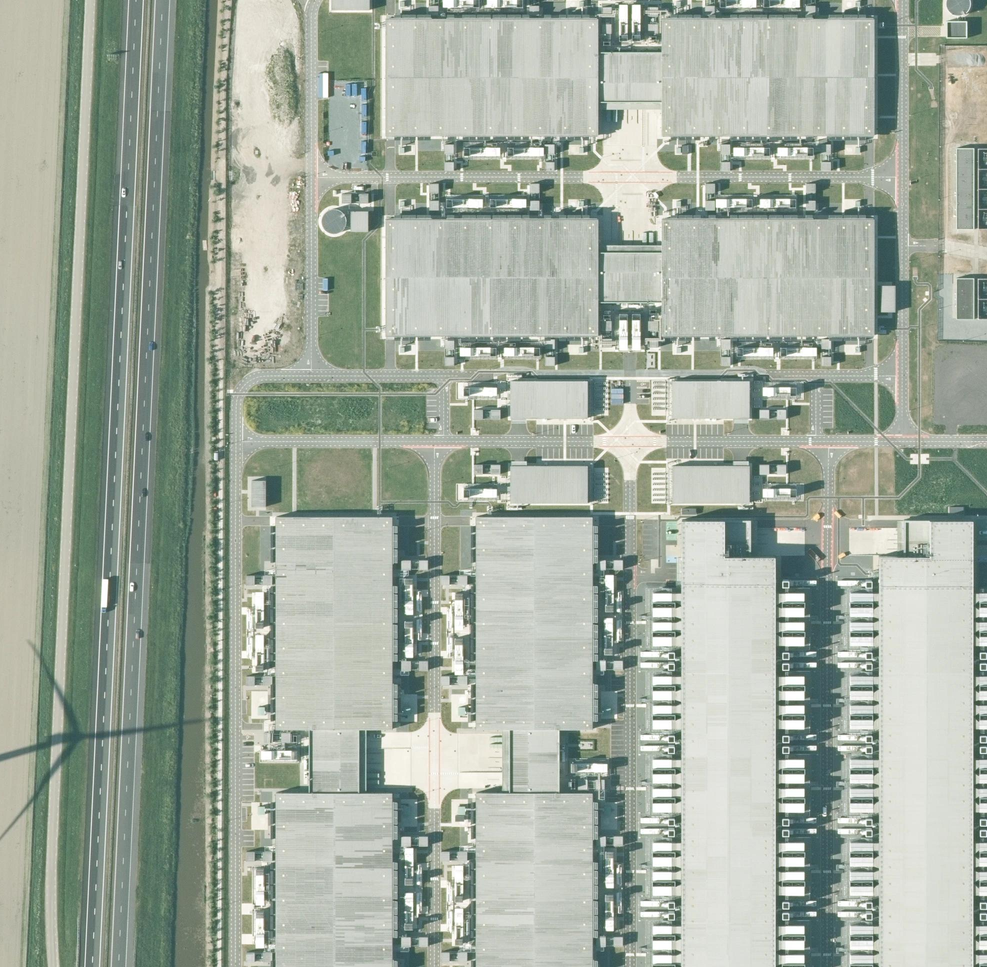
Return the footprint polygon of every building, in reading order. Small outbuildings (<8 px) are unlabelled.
[(370,10),(370,0),(332,0),(332,10),(370,10)] [(948,16),(966,3),(964,0),(936,0),(948,16)] [(620,19),(620,1),(611,1),(611,19),(620,19)] [(633,12),(633,1),(624,1),(625,40),(638,40),(637,12),(633,12)] [(429,13),(439,13),(439,5),(429,4),(429,13)] [(604,13),(604,5),(595,4),(594,13),(604,13)] [(641,4),(641,15),(651,14),(650,4),(641,4)] [(807,13),(816,13),(816,4),(807,4),(807,13)] [(530,13),(539,13),(539,5),(530,5),(530,13)] [(706,13),(715,13),(716,5),(706,5),(706,13)] [(599,19),(386,19),(386,135),(599,135),(599,108),(662,108),(662,135),(874,135),(874,19),(662,19),(662,52),(599,52),(599,19)] [(641,42),(651,42),(652,22),(641,21),(641,42)] [(966,24),(946,24),(946,39),(965,39),(966,24)] [(609,32),(610,40),(618,39),(618,31),(609,32)] [(936,84),(968,84),(968,61),(968,44),(936,45),(936,60),(940,60),(940,71),(935,71),(936,84)] [(813,151),(823,152),(823,142),(814,141),(813,151)] [(546,151),(556,151),(556,142),(546,142),(546,151)] [(392,144),(393,154),(410,153),(410,143),(392,144)] [(445,151),(454,151),(454,143),(445,143),(445,151)] [(721,152),(731,152),(731,143),(721,143),(721,152)] [(824,151),(833,151),(833,143),(824,143),(824,151)] [(838,144),(838,153),(855,153),(854,146),(849,146),(849,143),(838,144)] [(456,145),(457,156),(493,155),(493,144),(456,145)] [(537,154),(536,144),(499,145),(500,155),(537,154)] [(769,154),(787,153),(787,157),(806,157),(806,144),(769,144),(769,154)] [(562,145),(563,153),(576,152),(576,145),(562,145)] [(957,148),(957,229),(974,229),(974,148),(957,148)] [(986,229),(986,148),(978,148),(978,229),(986,229)] [(446,169),(455,169),(455,161),(446,161),(446,169)] [(547,169),(556,169),(556,161),(547,161),(547,169)] [(722,169),(732,169),(732,161),(722,161),(722,169)] [(823,169),(832,169),(832,161),(823,161),(823,169)] [(430,191),(439,191),(439,182),(430,182),(430,191)] [(531,191),(540,191),(540,183),(531,182),(531,191)] [(707,191),(716,191),(716,183),(707,183),(707,191)] [(807,191),(816,191),(816,183),(807,183),(807,191)] [(335,191),(335,201),(343,201),(343,191),(335,191)] [(353,192),(353,199),(362,199),(361,191),(353,192)] [(430,208),(439,208),(439,199),(430,199),(430,208)] [(531,208),(541,208),(541,200),(531,199),(531,208)] [(707,208),(716,208),(716,199),(707,199),(707,208)] [(807,207),(817,207),(817,199),(807,199),(807,207)] [(316,207),(315,231),(338,232),(340,208),(316,207)] [(361,208),(344,208),(343,229),(361,229),(361,208)] [(599,219),(386,219),(386,335),(599,335),(599,308),(662,308),(662,335),(874,335),(874,219),(662,219),(662,252),(599,252),(599,219)] [(974,278),(957,278),(957,320),(974,320),(974,278)] [(978,278),(978,320),(986,320),(986,278),(978,278)] [(538,336),(538,348),(549,348),(549,337),(538,336)] [(438,337),(438,348),(447,348),(447,337),(438,337)] [(669,347),(669,354),(686,353),(685,339),(673,339),(673,347),(669,347)] [(856,353),(856,346),(849,347),(849,343),(838,343),(839,354),(856,353)] [(491,355),(491,344),(459,345),(459,355),(491,355)] [(438,363),(447,363),(447,354),(438,354),(438,363)] [(588,379),(513,380),(513,417),(588,417),(588,379)] [(749,379),(672,380),(673,418),(750,417),(749,379)] [(490,394),(490,384),(456,384),(456,394),(490,394)] [(791,395),(792,385),(755,384),(754,394),(791,395)] [(466,417),(476,418),(476,407),(467,407),(466,417)] [(484,418),(494,418),(494,407),(484,407),(484,418)] [(779,418),(778,407),(752,407),(752,418),(779,418)] [(845,418),(845,409),(833,408),(832,417),(845,418)] [(280,417),(267,417),(267,428),(279,429),(280,417)] [(562,422),(561,432),(586,433),(586,422),(562,422)] [(686,433),(686,422),(662,422),(662,434),(686,433)] [(467,462),(466,471),(475,472),(476,462),(467,462)] [(493,473),(493,462),(484,462),(484,473),(493,473)] [(752,462),(751,473),(762,474),(762,462),(752,462)] [(779,480),(779,462),(768,462),(768,467),(765,467),(765,480),(779,480)] [(344,475),(357,476),(358,464),(344,463),(344,475)] [(588,464),(511,464),(511,502),(588,502),(588,464)] [(749,464),(672,465),(672,503),(749,502),(749,464)] [(783,483),(796,483),(796,466),(783,465),(783,483)] [(761,494),(761,498),(792,498),(792,485),(754,485),(755,494),(761,494)] [(490,496),(490,486),(455,486),(455,496),(490,496)] [(277,966),(393,966),(393,792),(360,792),(360,729),(393,729),(393,516),(277,516),(277,729),(309,729),(309,792),(277,792),(277,966)] [(510,729),(510,792),(477,792),(477,966),(593,966),(593,792),(558,792),(558,729),(593,729),(593,516),(477,516),(477,729),(510,729)] [(682,518),(682,966),(777,966),(778,554),(751,554),(751,518),(682,518)] [(878,556),(878,966),(973,966),(973,519),(904,519),(904,556),(878,556)]
